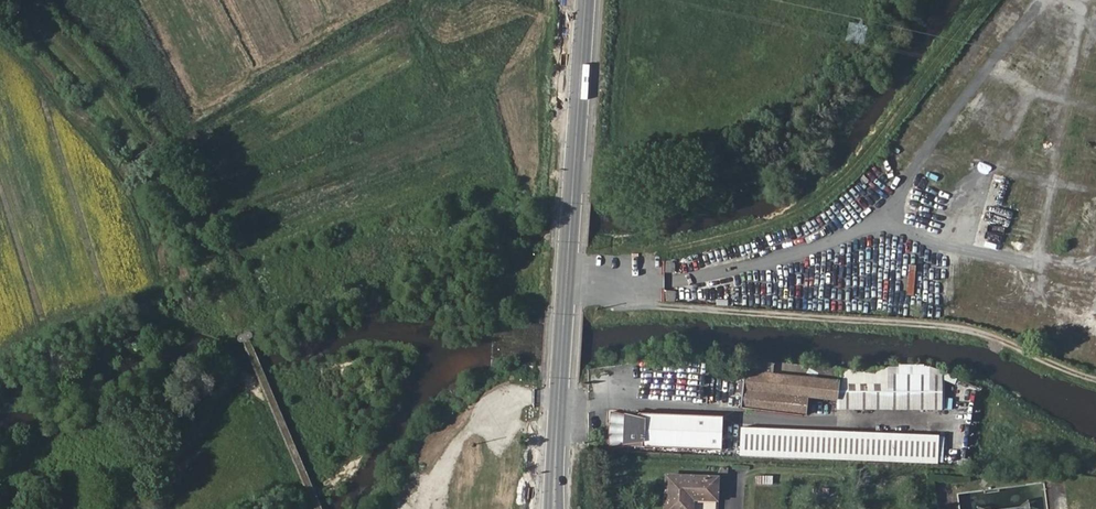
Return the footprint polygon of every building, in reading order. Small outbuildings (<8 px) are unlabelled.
[(773,362),(747,361),(745,381),(742,410),(805,415),(809,398),(837,402),(838,369),(837,369),(773,362)] [(878,370),(838,369),(837,402),(838,410),(945,411),(945,371),(878,370)] [(613,412),(611,447),(721,452),(722,417),(613,412)] [(938,434),(741,427),(740,455),(937,461),(938,434)] [(756,484),(774,484),(774,475),(756,475),(756,484)] [(665,508),(715,508),(718,479),(667,477),(665,508)]
